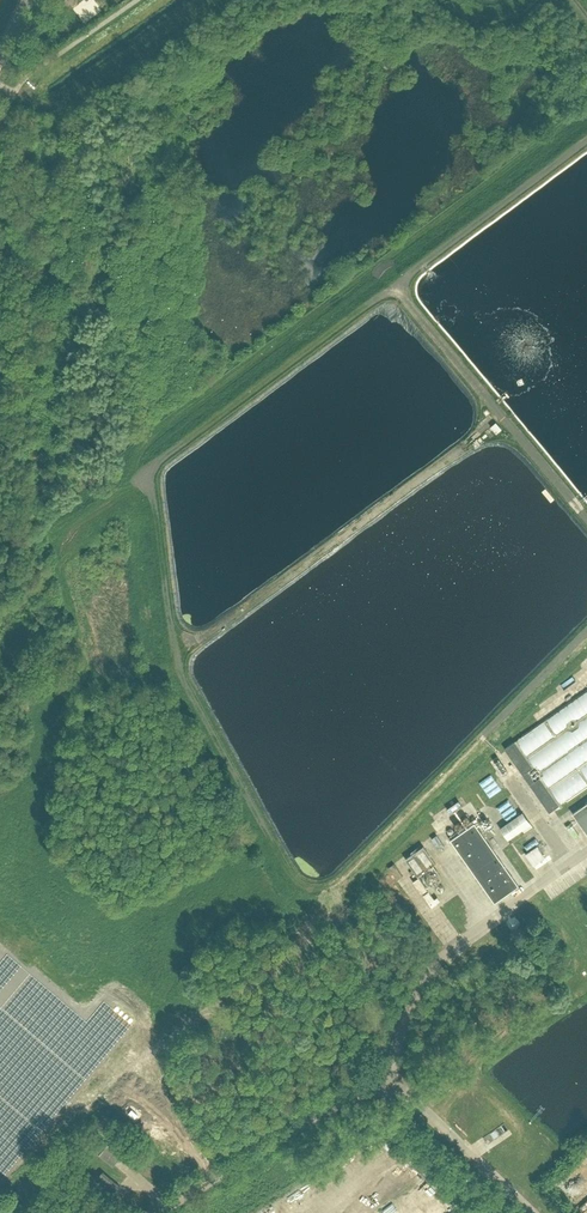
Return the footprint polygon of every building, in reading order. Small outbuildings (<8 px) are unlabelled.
[(496,432),(502,427),(496,421),(491,426),(496,432)] [(586,784),(586,690),(505,748),(549,811),(586,784)] [(476,779),(486,794),(498,786),(488,771),(476,779)] [(502,818),(515,811),(505,796),(493,804),(502,818)] [(572,813),(586,833),(586,802),(572,813)] [(523,832),(532,826),(521,811),(499,826),(508,838),(521,829),(523,832)] [(494,901),(518,884),(474,822),(450,839),(494,901)] [(438,849),(443,845),(435,834),(430,838),(438,849)] [(520,843),(524,850),(537,843),(533,836),(520,843)] [(418,876),(436,863),(423,845),(405,858),(418,876)] [(421,893),(427,889),(418,877),(413,881),(421,893)] [(432,906),(437,903),(428,890),(423,894),(432,906)] [(493,1122),(480,1131),(484,1137),(497,1129),(493,1122)] [(113,1165),(122,1155),(104,1139),(95,1150),(113,1165)] [(113,1193),(119,1185),(103,1171),(96,1179),(113,1193)]
